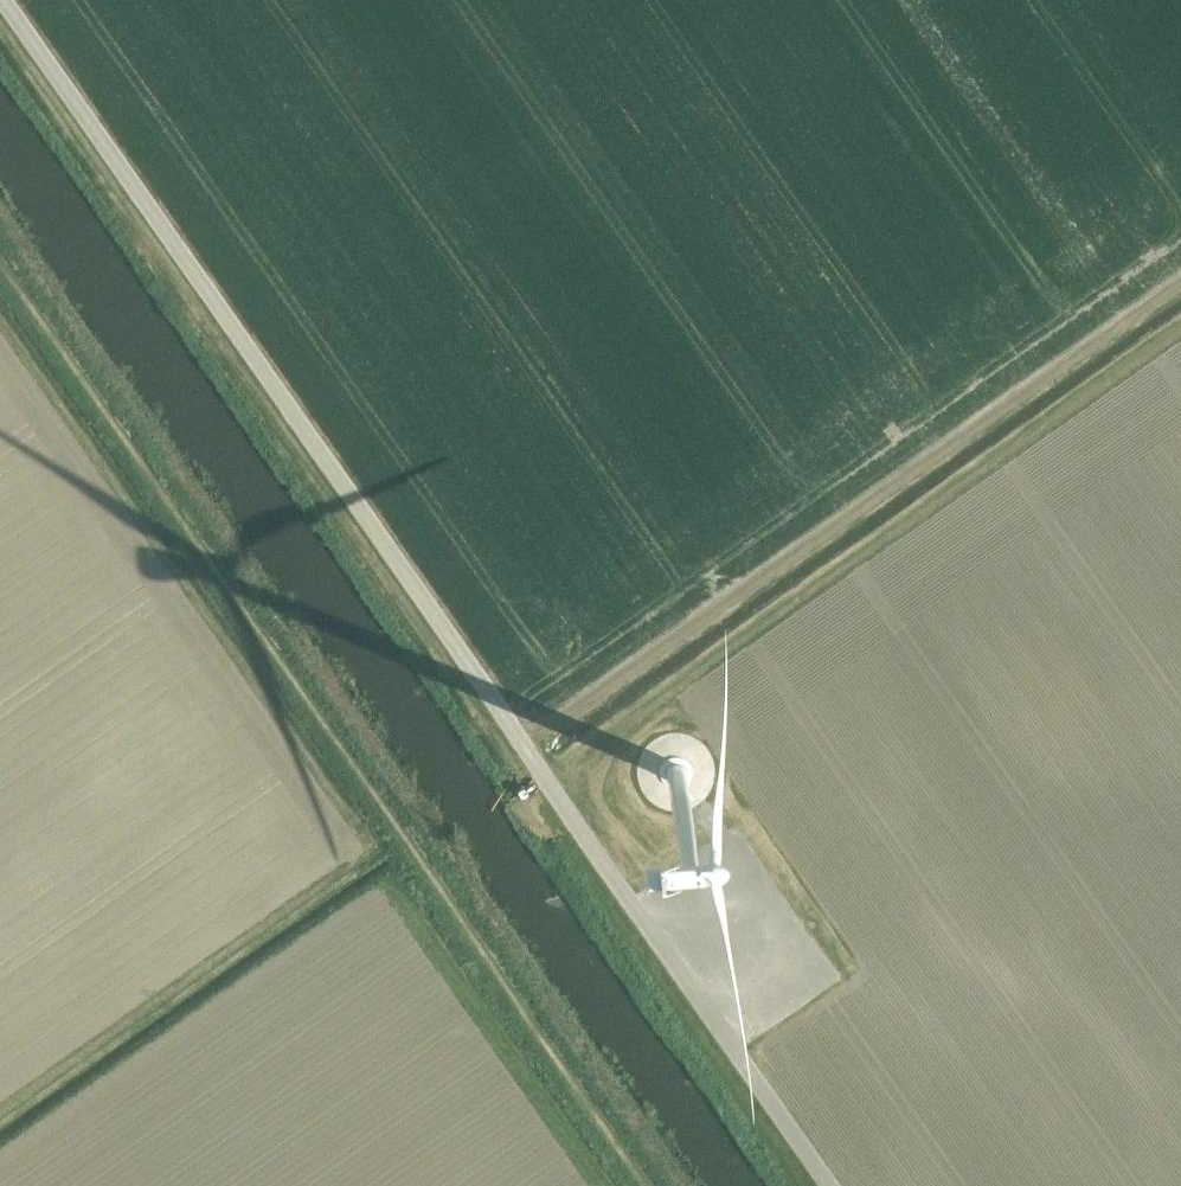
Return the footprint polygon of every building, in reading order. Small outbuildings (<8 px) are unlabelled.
[(665,771),(664,773),(665,775),(665,777),(666,779),(667,780),(669,782),(670,783),(672,783),(674,784),(676,784),(678,783),(680,783),(682,782),(683,780),(684,779),(685,777),(686,775),(686,773),(686,771),(685,769),(684,767),(683,766),(681,765),(680,763),(678,763),(676,762),(674,762),(672,763),(670,764),(669,765),(667,766),(666,768),(665,769),(665,771)]
